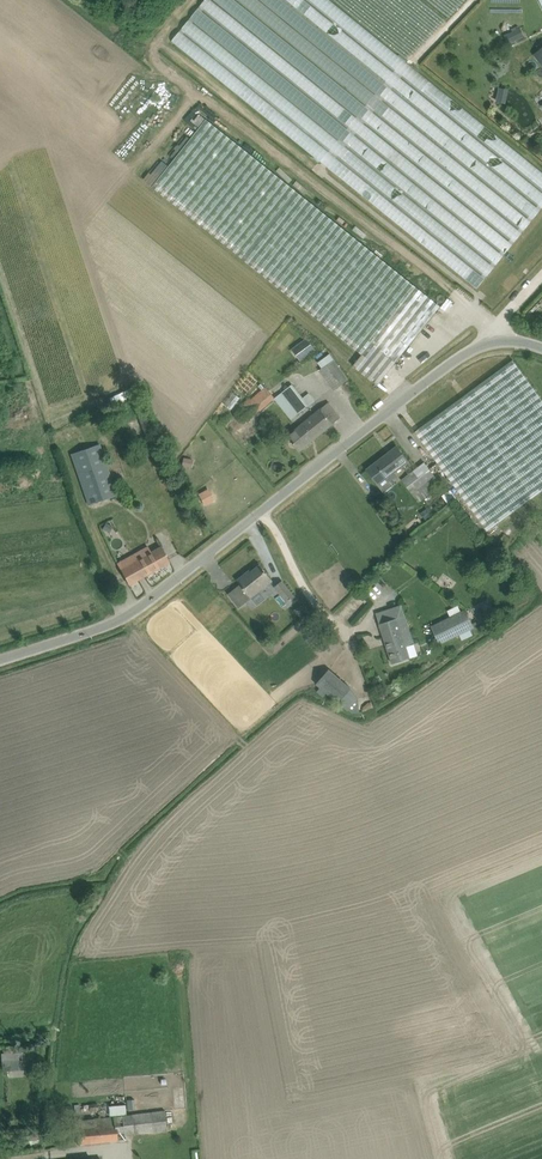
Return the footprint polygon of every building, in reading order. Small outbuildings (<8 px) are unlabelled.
[(170,45),(482,284),(541,206),(541,165),(328,0),(205,0),(170,45)] [(505,34),(509,42),(516,39),(512,30),(505,34)] [(508,91),(500,89),(497,104),(506,105),(508,91)] [(378,385),(392,368),(441,306),(207,119),(153,186),(363,354),(354,365),(378,385)] [(290,329),(276,344),(284,352),(298,336),(290,329)] [(316,349),(307,338),(303,341),(311,353),(316,349)] [(348,380),(334,359),(330,354),(318,362),(322,368),(320,370),(334,390),(348,380)] [(450,479),(488,531),(541,491),(541,398),(514,359),(415,431),(450,479)] [(281,393),(298,414),(310,405),(304,397),(293,384),(281,393)] [(247,423),(275,398),(276,398),(269,390),(266,386),(252,399),(252,398),(237,411),(247,423)] [(341,417),(333,408),(329,402),(288,436),(300,451),(341,417)] [(72,454),(89,504),(117,495),(100,444),(72,454)] [(378,484),(387,477),(391,482),(398,476),(395,471),(409,460),(398,446),(367,469),(378,484)] [(191,459),(184,458),(183,465),(190,467),(191,459)] [(425,462),(402,479),(420,503),(443,485),(425,462)] [(167,487),(157,492),(166,510),(167,509),(172,518),(181,514),(167,487)] [(205,505),(214,500),(208,488),(198,493),(205,505)] [(108,531),(111,525),(106,522),(103,529),(108,531)] [(133,555),(132,554),(117,563),(129,584),(170,562),(161,546),(151,552),(148,546),(133,555)] [(250,569),(237,580),(242,586),(251,598),(252,597),(273,580),(260,564),(251,571),(250,569)] [(275,586),(288,603),(295,597),(282,580),(275,586)] [(393,663),(411,658),(419,655),(415,643),(414,644),(402,605),(377,613),(393,663)] [(475,627),(466,609),(434,624),(443,643),(475,627)] [(329,669),(326,673),(317,684),(338,702),(351,688),(329,669)] [(1,1052),(2,1071),(8,1071),(8,1077),(24,1077),(23,1059),(25,1059),(24,1051),(1,1052)] [(165,1110),(88,1119),(76,1120),(79,1143),(125,1138),(124,1134),(167,1129),(165,1110)] [(24,1141),(25,1146),(40,1144),(38,1134),(24,1136),(24,1141)]
